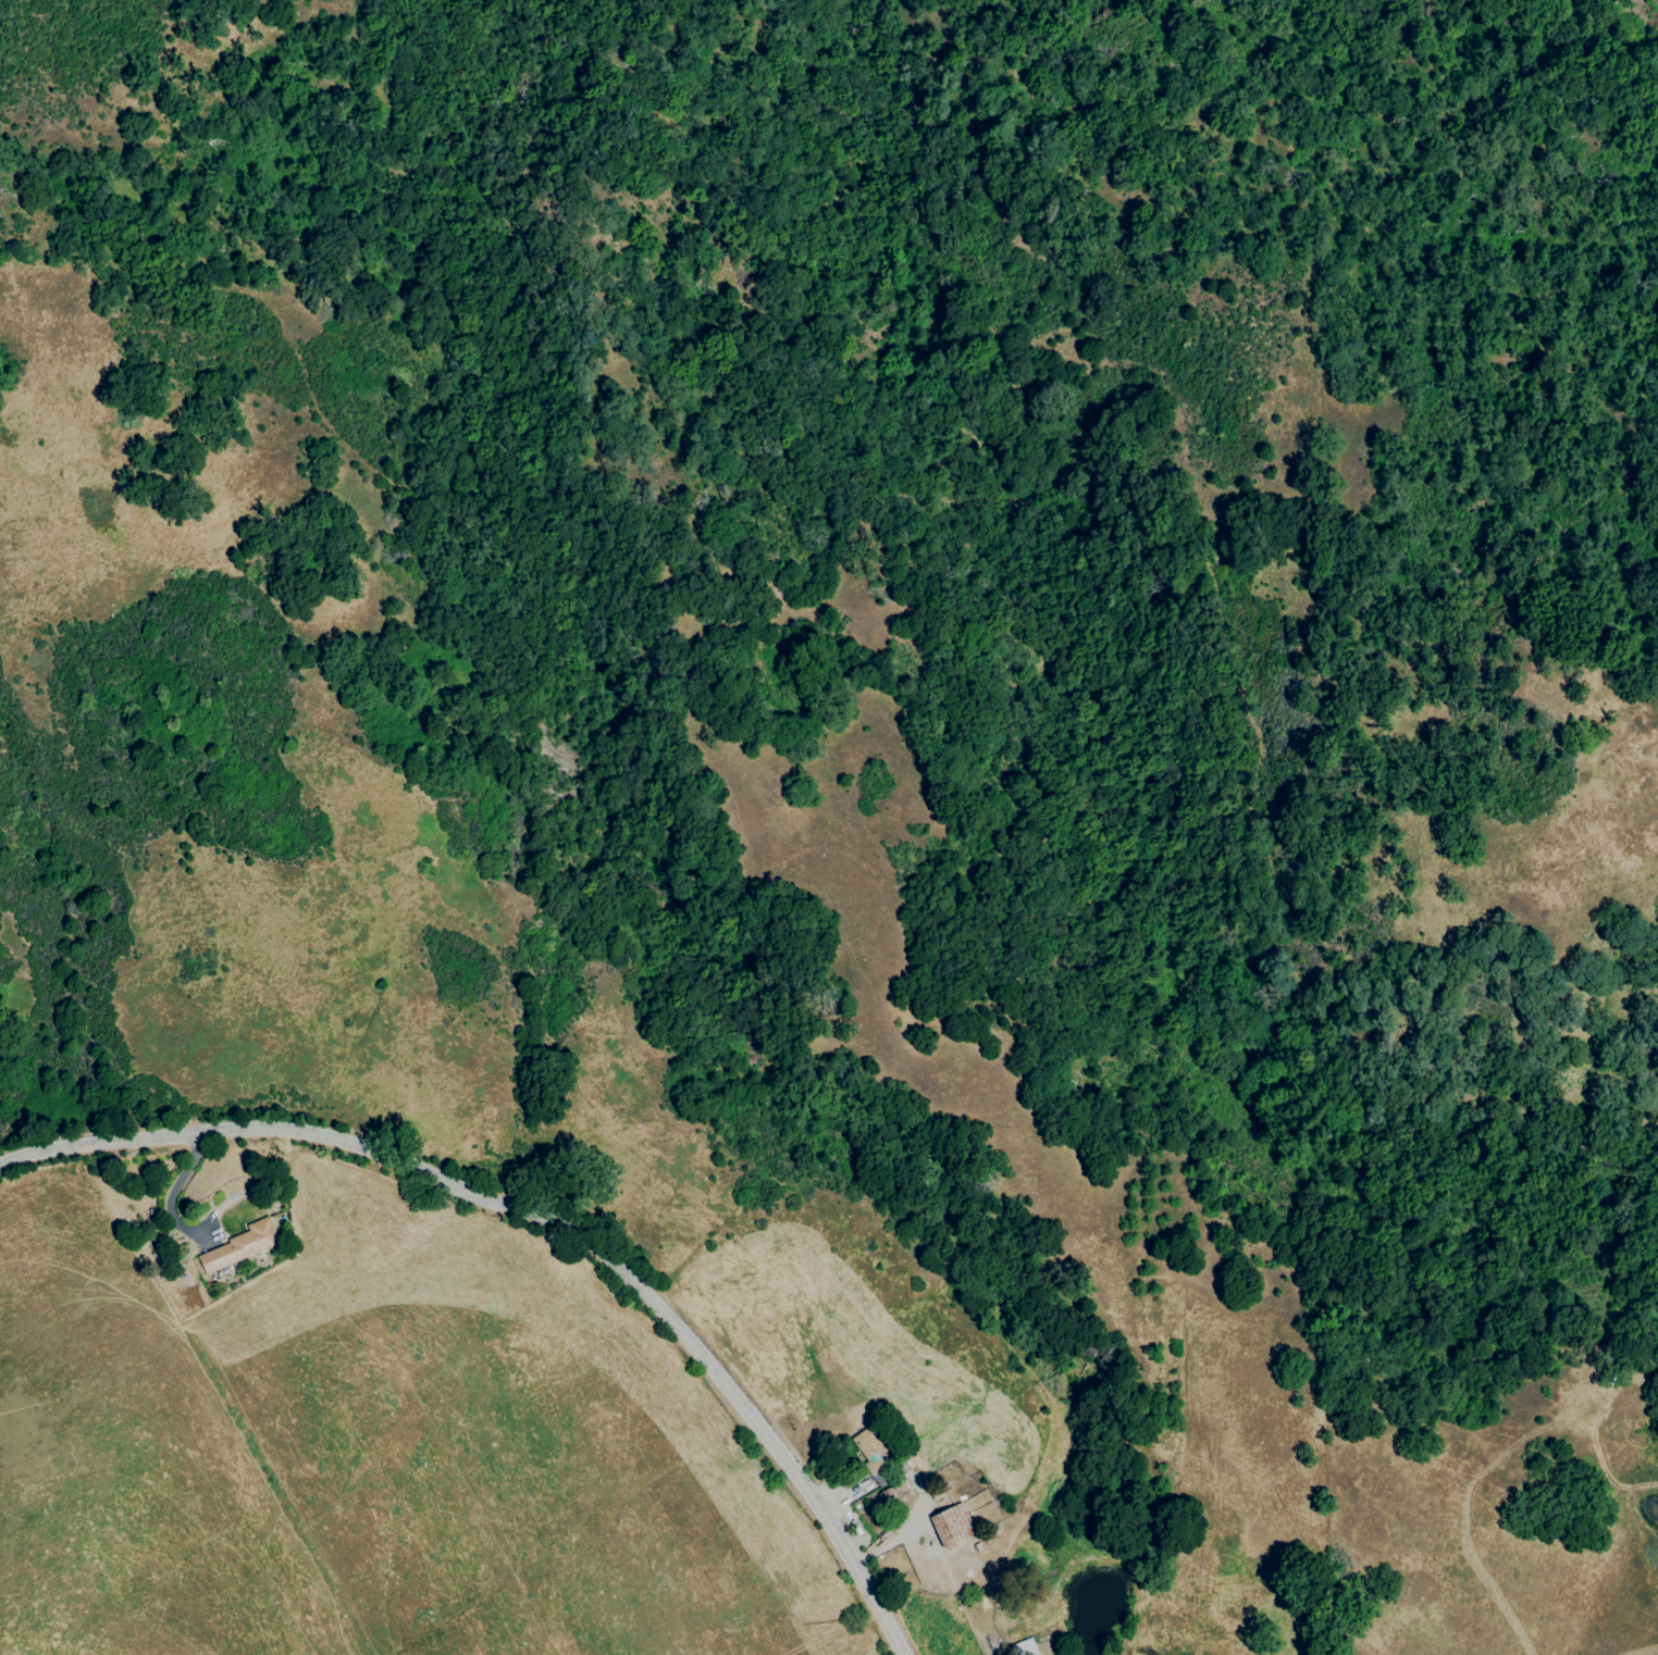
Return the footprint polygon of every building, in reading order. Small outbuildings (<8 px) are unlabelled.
[(271,1217),(282,1246),(206,1276),(200,1261),(232,1249),(230,1242),(249,1234),(246,1227),(271,1217)] [(871,1427),(845,1445),(873,1482),(890,1470),(881,1457),(889,1452),(871,1427)] [(879,1490),(889,1511),(914,1499),(903,1478),(879,1490)] [(944,1550),(979,1535),(965,1503),(931,1518),(944,1550)] [(1019,1654),(1042,1654),(1032,1635),(1014,1645),(1019,1654)]
